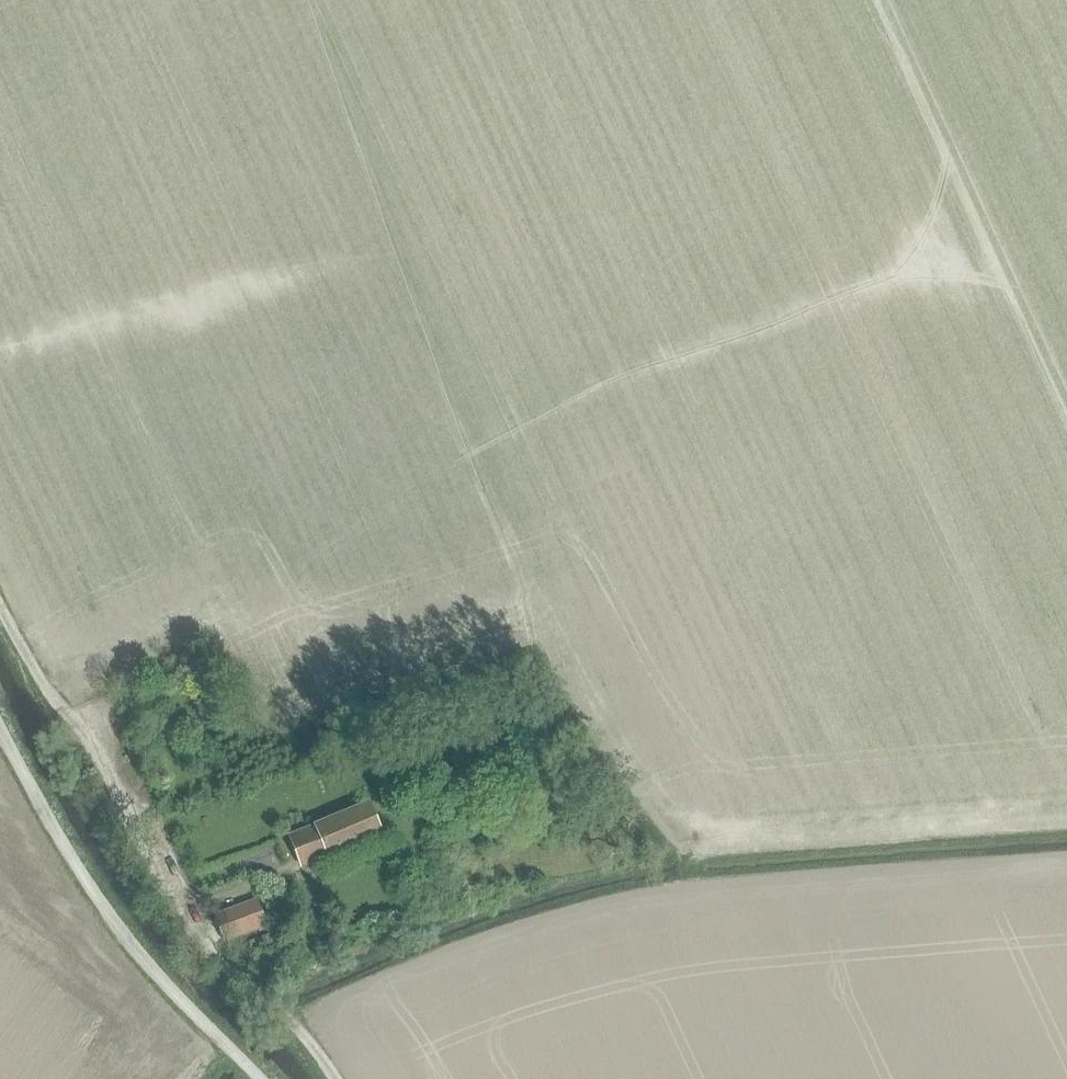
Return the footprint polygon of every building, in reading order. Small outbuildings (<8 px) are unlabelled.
[(326,855),(379,833),(367,802),(313,824),(314,825),(290,835),(302,864),(326,854),(326,855)] [(224,941),(266,925),(256,899),(215,915),(224,941)]
